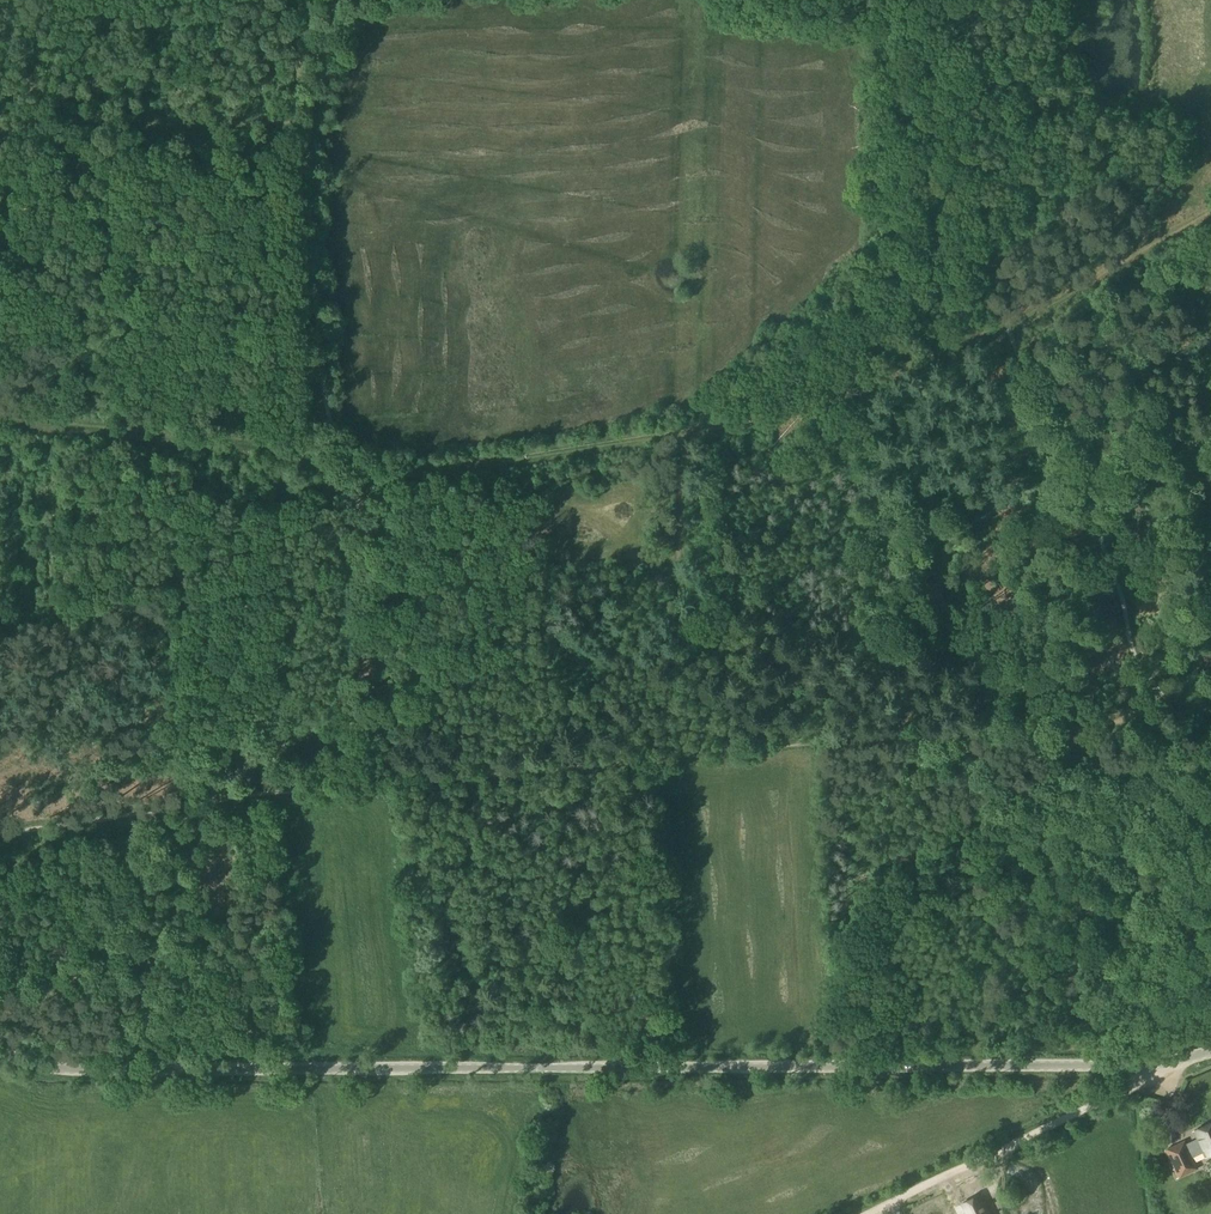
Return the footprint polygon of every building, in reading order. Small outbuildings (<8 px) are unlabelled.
[(1182,278),(1176,281),(1180,292),(1187,289),(1182,278)] [(1203,293),(1193,295),(1195,302),(1204,300),(1203,293)] [(1067,1119),(1054,1124),(1057,1129),(1069,1125),(1067,1119)] [(1175,1169),(1173,1169),(1177,1178),(1197,1168),(1192,1157),(1204,1152),(1206,1157),(1210,1155),(1210,1123),(1194,1131),(1197,1138),(1186,1144),(1184,1141),(1166,1150),(1175,1169)] [(967,1213),(989,1213),(980,1195),(962,1204),(967,1213)]
